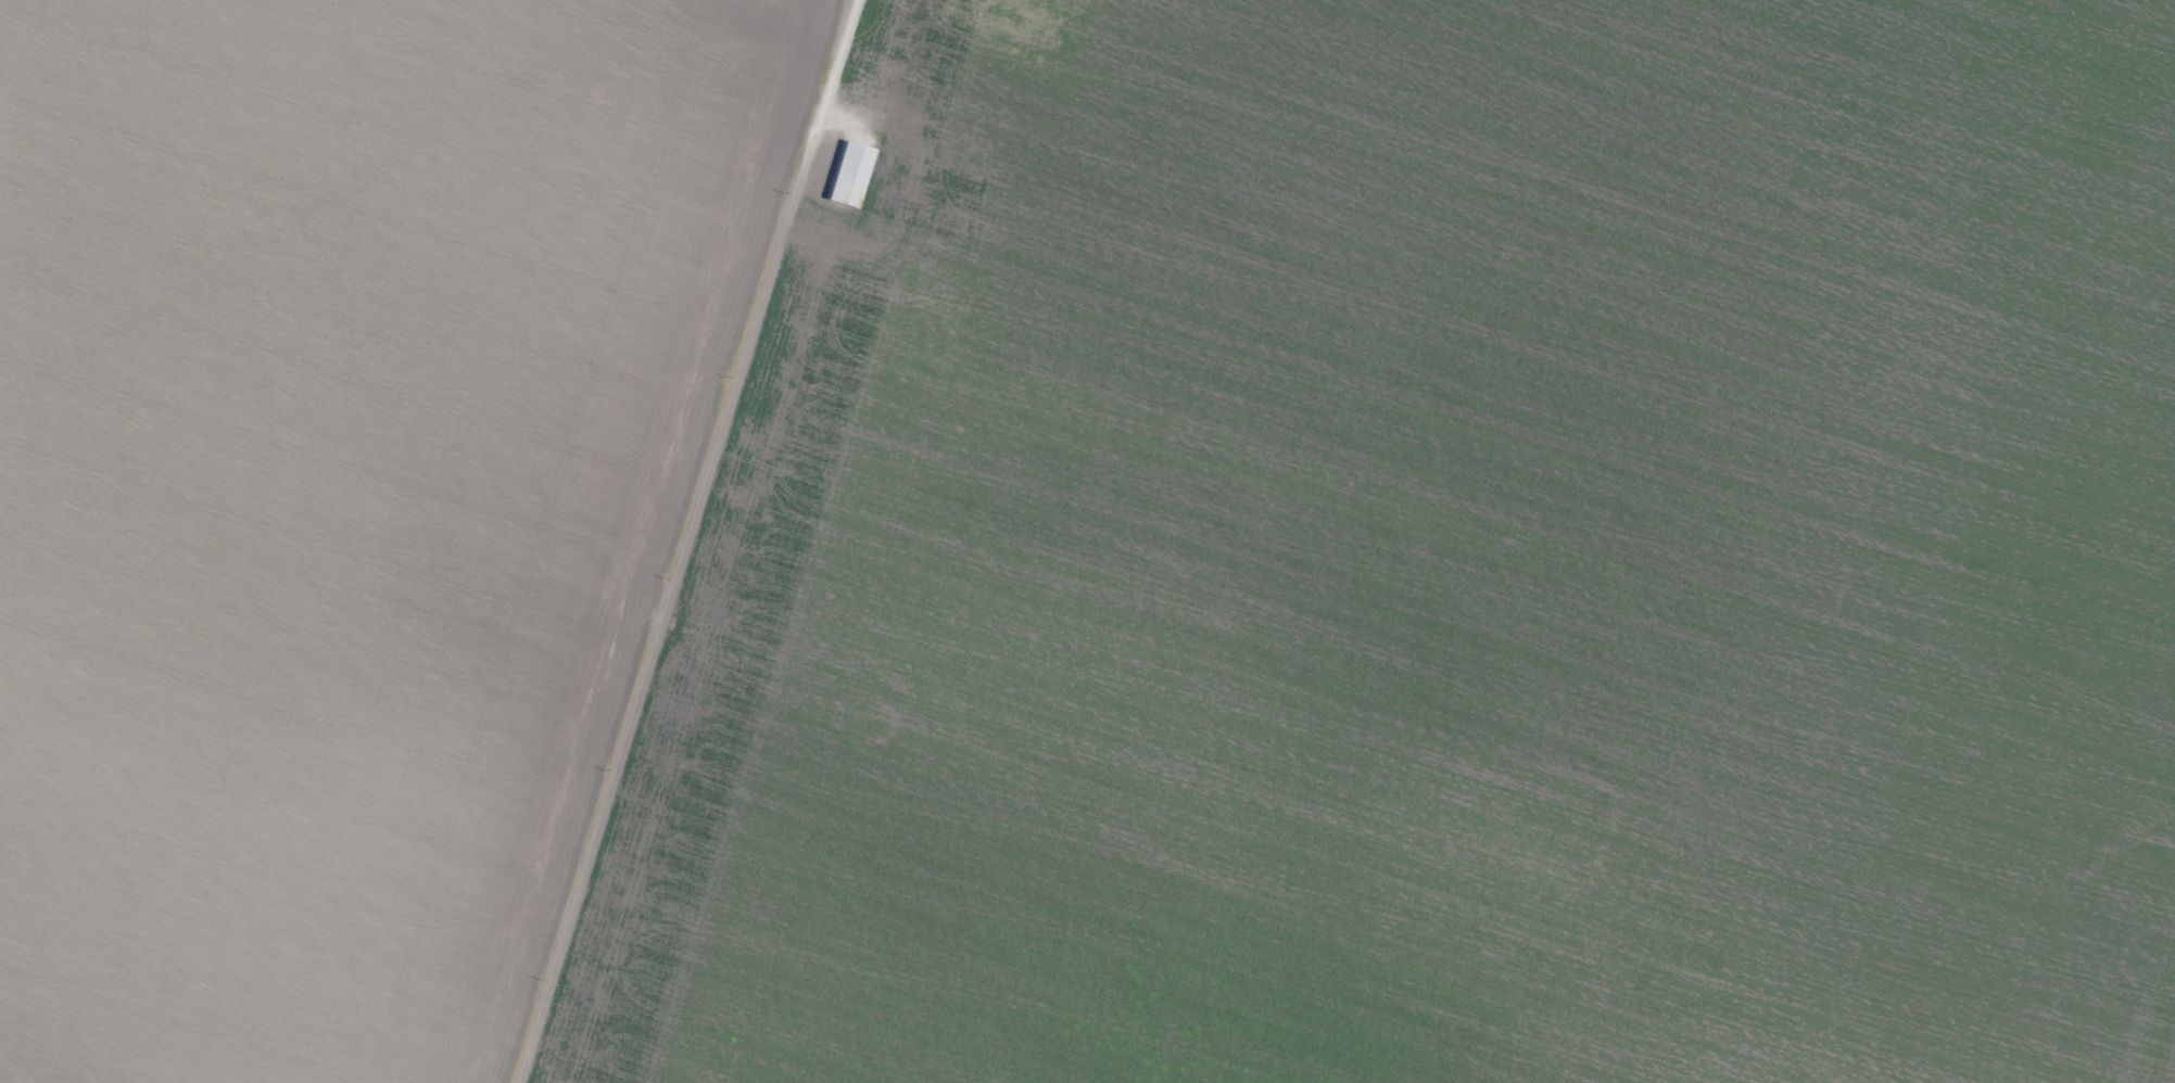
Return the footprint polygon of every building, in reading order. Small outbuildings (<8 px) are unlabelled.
[(856,210),(872,150),(840,142),(824,202),(856,210)]
